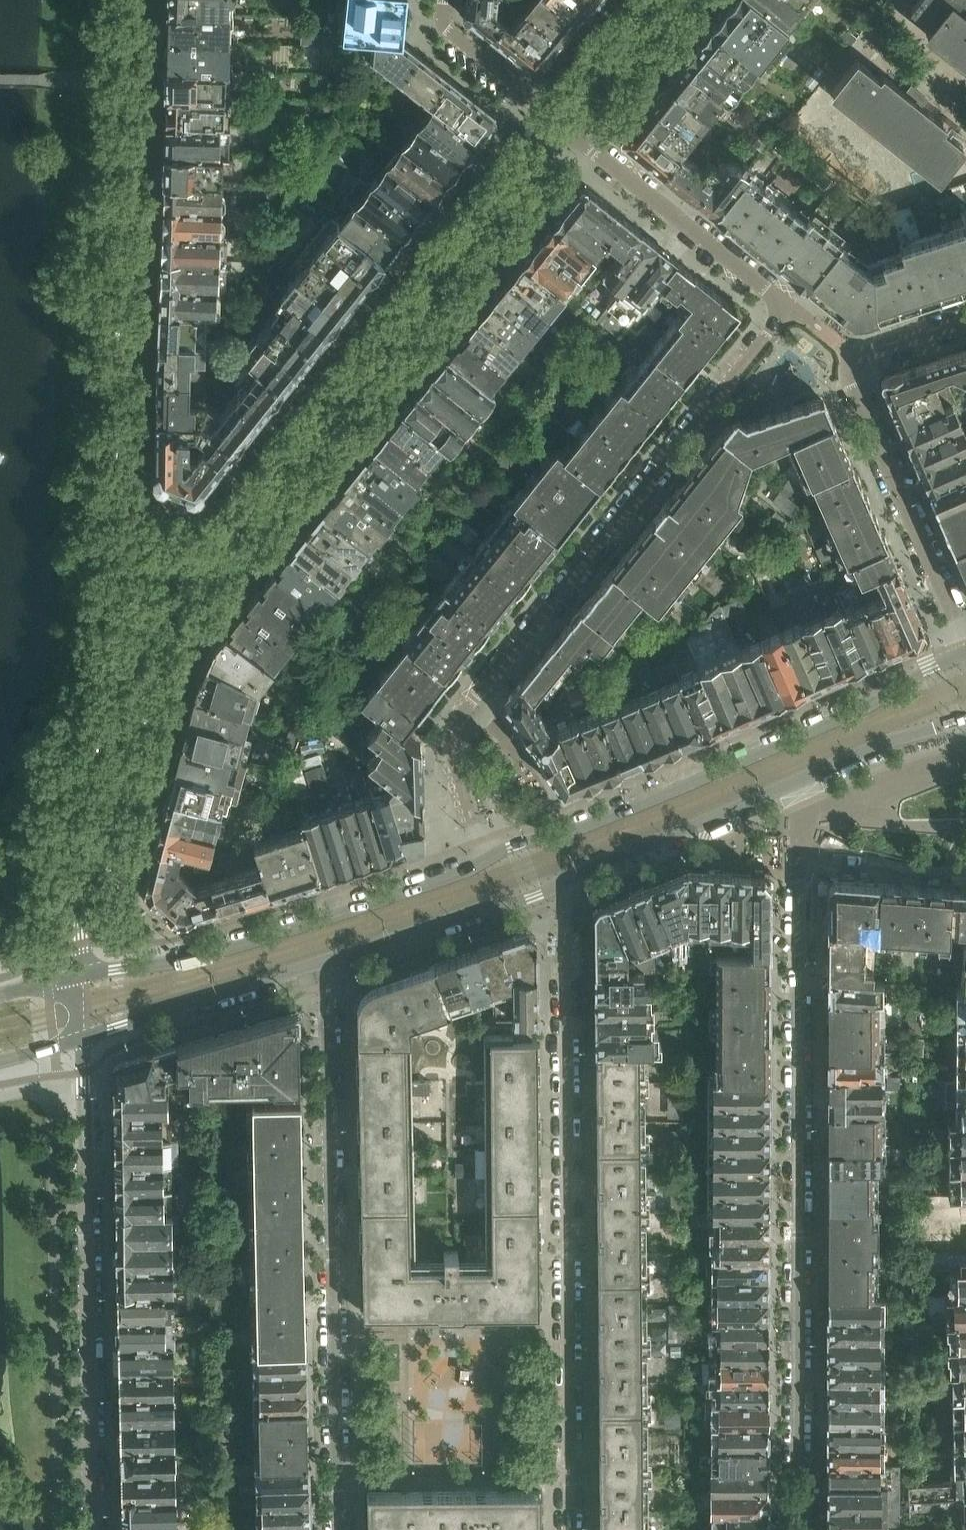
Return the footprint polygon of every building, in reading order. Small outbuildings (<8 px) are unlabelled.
[(169,12),(229,13),(229,0),(170,0),(169,12)] [(407,0),(347,0),(344,35),(345,35),(373,38),(403,41),(407,0)] [(501,15),(498,12),(498,5),(507,6),(512,0),(467,0),(466,10),(468,17),(531,66),(539,66),(549,53),(512,24),(509,21),(501,15)] [(554,0),(531,0),(526,7),(563,36),(568,30),(569,30),(572,29),(573,28),(574,27),(575,25),(576,24),(576,23),(576,21),(576,20),(576,19),(578,19),(554,0)] [(591,0),(554,0),(578,19),(580,18),(581,18),(582,16),(584,14),(584,13),(584,11),(584,10),(584,9),(591,1),(591,0)] [(755,0),(730,0),(724,8),(720,8),(716,13),(717,17),(710,25),(712,26),(758,63),(764,56),(788,26),(755,0)] [(795,0),(755,0),(788,26),(803,7),(795,0)] [(964,11),(965,9),(965,0),(919,0),(912,9),(932,25),(927,32),(965,63),(965,13),(964,11)] [(563,36),(526,7),(512,24),(549,53),(554,48),(556,47),(558,46),(559,45),(560,44),(561,43),(561,42),(561,41),(562,40),(562,39),(562,38),(563,36)] [(512,16),(505,10),(501,15),(509,21),(512,16)] [(234,13),(229,13),(169,12),(168,40),(229,41),(230,25),(233,25),(234,13)] [(758,63),(712,26),(710,25),(709,27),(706,27),(701,33),(702,36),(696,43),(744,82),(758,63)] [(335,36),(301,34),(301,44),(324,45),(335,45),(335,36)] [(400,79),(420,55),(403,41),(373,38),(372,54),(376,58),(400,79)] [(229,41),(168,40),(167,67),(229,69),(232,70),(232,59),(229,59),(229,41)] [(744,82),(696,43),(694,45),(691,45),(686,51),(687,54),(681,62),(725,98),(728,101),(744,82)] [(448,77),(420,55),(400,79),(427,102),(448,77)] [(776,65),(764,56),(758,63),(770,73),(776,65)] [(892,138),(938,175),(963,144),(940,126),(943,122),(920,104),(926,97),(911,85),(906,92),(883,74),(880,78),(857,59),(832,90),(878,127),(878,128),(892,139),(892,138)] [(681,62),(666,80),(710,116),(725,98),(681,62)] [(819,66),(812,75),(819,81),(826,72),(819,66)] [(229,69),(167,67),(167,95),(227,97),(232,97),(232,89),(230,89),(231,86),(228,86),(229,69)] [(369,91),(378,79),(368,72),(359,84),(369,91)] [(812,75),(805,84),(812,90),(819,81),(812,75)] [(474,97),(448,77),(427,102),(434,107),(453,123),(474,97)] [(666,80),(651,99),(695,135),(710,116),(666,80)] [(756,81),(751,88),(761,96),(766,90),(756,81)] [(227,97),(167,95),(166,123),(215,125),(216,109),(231,109),(231,106),(227,106),(227,97)] [(494,113),(474,97),(453,123),(478,142),(495,121),(494,113)] [(651,99),(635,118),(680,154),(681,151),(695,135),(651,99)] [(322,101),(322,111),(330,111),(336,102),(322,101)] [(478,142),(453,123),(434,107),(418,126),(463,162),(478,142)] [(635,118),(624,133),(625,141),(664,172),(680,154),(635,118)] [(215,125),(166,123),(165,151),(228,153),(229,125),(215,125)] [(463,162),(418,126),(402,145),(447,181),(463,162)] [(752,145),(762,152),(766,148),(766,149),(775,137),(765,129),(752,145)] [(399,144),(387,133),(382,138),(395,149),(399,144)] [(832,180),(782,140),(774,149),(825,190),(832,180)] [(447,181),(402,145),(385,165),(431,202),(447,181)] [(228,153),(165,151),(164,179),(221,181),(221,167),(233,167),(233,153),(228,153)] [(697,199),(721,169),(711,161),(703,169),(681,151),(680,154),(664,172),(697,199)] [(715,213),(751,167),(743,161),(741,164),(736,161),(727,161),(721,169),(697,199),(715,213)] [(431,202),(385,165),(369,185),(415,222),(431,202)] [(751,167),(715,213),(730,225),(762,184),(748,172),(751,168),(751,167)] [(415,222),(369,185),(359,177),(343,196),(353,204),(399,241),(415,222)] [(221,181),(164,179),(163,206),(220,207),(224,205),(224,195),(221,193),(221,181)] [(384,260),(337,223),(284,180),(278,204),(317,236),(370,278),(384,260)] [(760,249),(792,208),(762,184),(730,225),(760,249)] [(614,209),(587,188),(579,188),(567,203),(598,228),(614,209)] [(960,189),(953,191),(957,203),(964,200),(960,189)] [(882,202),(870,192),(865,199),(878,209),(882,202)] [(843,208),(850,198),(844,193),(836,202),(843,208)] [(932,198),(924,201),(927,212),(935,210),(932,198)] [(612,239),(598,228),(567,203),(553,221),(596,254),(604,243),(606,245),(612,239)] [(370,278),(317,236),(278,204),(272,228),(303,253),(356,295),(359,291),(361,292),(369,282),(367,281),(370,278)] [(399,241),(353,204),(337,223),(384,260),(399,241)] [(872,215),(859,205),(852,215),(864,225),(872,215)] [(220,207),(163,206),(163,231),(220,233),(220,231),(223,230),(224,222),(220,220),(220,207)] [(792,208),(760,249),(776,261),(812,216),(810,214),(806,219),(792,208)] [(641,230),(614,209),(598,228),(612,239),(625,250),(641,230)] [(881,215),(885,227),(893,224),(889,212),(881,215)] [(838,244),(842,240),(812,216),(776,261),(806,286),(838,244)] [(553,221),(538,239),(583,275),(589,268),(586,266),(596,254),(553,221)] [(921,238),(940,295),(965,287),(965,223),(921,238)] [(356,295),(303,253),(272,228),(266,250),(295,275),(342,313),(345,308),(347,310),(355,300),(353,299),(356,295)] [(658,244),(641,230),(625,250),(604,276),(621,290),(623,287),(658,244)] [(223,248),(220,245),(220,233),(163,231),(162,258),(220,260),(223,256),(223,248)] [(940,295),(921,238),(900,245),(899,243),(882,249),(882,250),(874,252),(877,261),(864,265),(865,319),(876,315),(877,316),(940,295)] [(882,250),(882,249),(878,238),(871,241),(874,252),(882,250)] [(538,239),(523,258),(565,292),(574,281),(576,283),(583,275),(538,239)] [(628,322),(661,282),(678,260),(668,253),(668,249),(663,245),(660,246),(658,244),(623,287),(621,290),(608,306),(602,313),(598,319),(597,320),(616,335),(627,322),(628,322)] [(865,319),(864,265),(838,244),(806,286),(840,313),(841,312),(850,320),(865,319)] [(224,272),(224,259),(220,260),(162,258),(161,285),(219,286),(219,272),(224,272)] [(565,292),(523,258),(517,266),(513,267),(509,273),(508,277),(508,276),(509,276),(551,310),(565,292)] [(705,282),(678,260),(661,282),(677,296),(681,292),(688,298),(691,300),(705,282)] [(342,313),(295,275),(281,292),(283,293),(328,330),(342,313)] [(551,310),(509,276),(508,276),(508,277),(494,295),(536,328),(551,310)] [(739,309),(705,282),(691,300),(693,302),(679,320),(711,345),(739,309)] [(219,286),(161,285),(160,312),(207,314),(218,314),(219,286)] [(328,330),(283,293),(275,302),(279,306),(271,316),(313,349),(328,330)] [(536,328),(494,295),(492,298),(488,298),(484,304),(483,308),(479,314),(521,347),(536,328)] [(596,307),(591,314),(597,319),(602,312),(596,307)] [(207,314),(160,312),(159,340),(206,342),(214,342),(215,330),(206,329),(207,314)] [(521,347),(479,314),(477,316),(473,317),(468,323),(468,327),(463,333),(505,366),(521,347)] [(313,349),(271,316),(256,334),(298,367),(313,349)] [(711,345),(679,320),(665,336),(697,362),(711,345)] [(505,366),(463,333),(457,341),(453,342),(448,348),(449,351),(490,385),(505,366)] [(298,367),(256,334),(248,343),(255,349),(248,358),(283,386),(298,367)] [(697,362),(665,336),(653,352),(685,377),(697,362)] [(206,342),(159,340),(158,379),(190,380),(191,358),(205,358),(206,342)] [(685,377),(653,352),(649,349),(620,384),(622,385),(656,412),(662,406),(665,405),(669,400),(669,397),(676,388),(679,388),(683,382),(683,379),(685,377)] [(939,359),(945,373),(951,370),(965,378),(965,350),(939,359)] [(490,385),(449,351),(446,354),(443,354),(438,360),(439,364),(433,370),(480,407),(495,389),(490,385)] [(283,386),(248,358),(237,373),(246,381),(234,396),(259,416),(283,386)] [(945,374),(945,373),(939,359),(886,376),(882,383),(888,398),(935,378),(945,374)] [(480,407),(433,370),(427,378),(425,376),(420,382),(423,384),(418,390),(464,427),(480,407)] [(946,405),(940,390),(935,378),(888,398),(900,424),(946,405)] [(189,401),(190,380),(158,379),(156,468),(154,469),(154,476),(157,481),(163,483),(165,482),(176,486),(189,451),(181,448),(183,431),(196,432),(200,420),(206,402),(189,401)] [(564,383),(553,397),(561,403),(572,390),(564,383)] [(656,412),(622,385),(592,421),(627,449),(656,412)] [(464,427),(418,390),(411,398),(407,398),(403,403),(404,407),(402,409),(445,443),(449,446),(464,427)] [(220,413),(206,402),(200,420),(234,447),(259,416),(234,396),(220,413)] [(801,435),(834,422),(825,402),(818,398),(746,422),(737,415),(722,433),(752,457),(773,449),(773,447),(789,441),(801,435)] [(910,446),(963,423),(954,402),(946,405),(900,424),(910,446)] [(445,443),(402,409),(401,410),(398,410),(393,416),(394,420),(388,427),(430,461),(445,443)] [(203,485),(234,447),(200,420),(196,432),(207,440),(197,454),(189,451),(176,486),(187,490),(187,492),(194,495),(200,493),(204,488),(203,485)] [(627,449),(592,421),(566,454),(601,482),(627,449)] [(852,463),(834,422),(801,435),(789,441),(807,482),(813,479),(852,463)] [(963,423),(910,446),(928,487),(965,470),(965,430),(963,423)] [(430,461),(388,427),(381,435),(378,435),(373,441),(374,445),(373,445),(415,479),(430,461)] [(737,500),(752,457),(722,433),(694,468),(742,506),(743,505),(737,500)] [(420,483),(415,479),(373,445),(366,455),(362,456),(357,461),(357,466),(401,502),(409,492),(412,494),(420,483)] [(601,482),(566,454),(565,455),(558,448),(529,484),(572,518),(601,482)] [(852,463),(813,479),(822,499),(860,482),(852,463)] [(401,502),(357,466),(355,468),(351,469),(347,474),(347,479),(340,487),(387,525),(395,515),(392,512),(401,502)] [(694,468),(667,502),(715,540),(742,506),(694,468)] [(928,487),(937,507),(965,495),(965,470),(928,487)] [(790,478),(780,491),(788,497),(800,486),(790,478)] [(860,482),(822,499),(839,539),(878,522),(860,482)] [(572,518),(529,484),(487,536),(530,570),(572,518)] [(387,525),(340,487),(333,496),(329,497),(324,503),(324,507),(323,508),(368,543),(376,533),(378,535),(387,525)] [(773,501),(794,517),(801,508),(788,497),(780,491),(773,501)] [(937,507),(954,546),(965,540),(965,495),(937,507)] [(667,502),(640,535),(687,574),(715,540),(667,502)] [(368,543),(323,508),(322,510),(318,510),(313,516),(314,520),(307,528),(351,563),(354,566),(362,555),(360,553),(368,543)] [(777,512),(768,524),(780,534),(789,522),(777,512)] [(896,562),(887,544),(878,522),(839,539),(849,561),(842,564),(850,582),(850,583),(855,580),(875,572),(896,562)] [(351,563),(307,528),(306,530),(302,531),(297,536),(297,541),(290,549),(337,587),(346,576),(343,573),(351,563)] [(640,535),(612,569),(648,598),(660,608),(687,574),(640,535)] [(530,570),(487,536),(474,552),(517,587),(530,570)] [(954,546),(965,574),(965,540),(954,546)] [(816,549),(821,561),(833,556),(828,544),(816,549)] [(279,564),(275,569),(322,607),(337,587),(290,549),(279,563),(279,564)] [(805,575),(794,551),(772,561),(787,593),(788,593),(804,586),(800,577),(805,575)] [(517,587),(474,552),(446,587),(489,622),(517,587)] [(159,574),(166,580),(175,568),(168,562),(159,574)] [(925,629),(896,562),(875,572),(884,593),(906,644),(922,637),(925,629)] [(733,564),(725,574),(736,584),(744,574),(733,564)] [(771,566),(759,572),(765,582),(776,575),(771,566)] [(275,569),(259,589),(306,626),(322,607),(275,569)] [(612,569),(598,588),(633,616),(648,598),(612,569)] [(867,661),(843,607),(835,590),(828,594),(821,579),(813,582),(809,573),(805,575),(846,670),(867,661)] [(846,670),(805,575),(800,577),(804,586),(788,593),(801,624),(825,679),(846,670)] [(887,652),(861,595),(855,580),(850,583),(850,582),(835,589),(835,590),(843,607),(867,661),(887,652)] [(489,622),(446,587),(417,621),(462,656),(489,622)] [(906,644),(884,593),(881,595),(878,587),(861,595),(887,652),(906,644)] [(633,616),(598,588),(582,607),(617,635),(633,616)] [(259,589),(242,610),(289,648),(306,626),(259,589)] [(740,596),(721,605),(726,617),(746,607),(740,596)] [(726,617),(721,605),(720,603),(688,639),(722,723),(764,705),(740,650),(726,617)] [(617,635),(582,607),(567,625),(594,646),(601,652),(602,652),(617,635)] [(242,610),(226,630),(273,668),(289,648),(242,610)] [(462,656),(417,621),(402,640),(405,643),(392,659),(433,692),(462,656)] [(825,679),(801,624),(781,633),(805,687),(825,679)] [(549,697),(574,666),(580,671),(586,663),(589,666),(601,652),(594,646),(567,625),(520,684),(546,704),(544,706),(550,711),(556,702),(549,697)] [(215,646),(208,661),(260,686),(273,668),(226,630),(225,630),(213,645),(215,646)] [(805,687),(781,633),(761,641),(785,696),(805,687)] [(722,723),(688,639),(672,656),(703,732),(722,723)] [(785,696),(761,641),(740,650),(764,705),(785,696)] [(659,685),(652,670),(646,656),(627,664),(627,665),(640,693),(662,749),(683,741),(659,685)] [(703,732),(672,656),(670,658),(671,661),(652,670),(659,685),(683,741),(703,732)] [(433,692),(392,659),(377,679),(418,711),(433,692)] [(201,675),(199,675),(194,693),(195,693),(195,695),(252,709),(254,710),(260,686),(208,661),(201,675)] [(640,693),(627,665),(605,674),(617,703),(620,702),(642,758),(662,749),(640,693)] [(343,680),(350,671),(343,666),(336,675),(343,680)] [(331,718),(347,686),(333,679),(317,711),(331,718)] [(418,711),(377,679),(362,698),(402,730),(418,711)] [(587,681),(565,690),(574,713),(596,704),(587,681)] [(555,734),(541,710),(540,708),(542,705),(544,706),(546,704),(520,684),(509,698),(509,706),(534,746),(555,734)] [(195,695),(188,719),(246,734),(252,709),(195,695)] [(421,745),(402,730),(362,698),(361,700),(359,700),(360,725),(362,725),(364,727),(422,773),(421,745)] [(620,702),(617,703),(600,710),(623,766),(642,758),(620,702)] [(623,766),(600,710),(580,719),(602,774),(623,766)] [(186,726),(181,744),(240,759),(246,734),(188,719),(187,726),(186,726)] [(602,774),(580,719),(560,727),(561,730),(555,734),(534,746),(560,786),(568,789),(602,774)] [(422,773),(364,727),(362,725),(363,754),(396,781),(423,802),(422,773)] [(324,742),(301,746),(303,755),(325,751),(324,742)] [(240,759),(181,744),(175,769),(234,784),(240,759)] [(356,864),(339,805),(337,806),(320,752),(301,759),(310,784),(321,811),(339,870),(356,864)] [(321,811),(310,784),(308,785),(301,764),(297,766),(295,759),(290,761),(292,768),(290,769),(296,789),(293,790),(294,792),(278,797),(281,807),(296,802),(301,817),(304,827),(320,876),(339,870),(321,811)] [(168,794),(222,808),(227,809),(234,784),(175,769),(168,794)] [(407,847),(390,789),(389,789),(383,773),(367,778),(373,794),(391,852),(407,847)] [(423,802),(396,781),(391,788),(390,789),(407,847),(421,842),(424,837),(423,802)] [(391,852),(373,794),(365,797),(362,788),(352,792),(355,800),(374,858),(391,852)] [(222,808),(168,794),(162,820),(215,833),(222,808)] [(374,858),(355,800),(339,805),(356,864),(374,858)] [(162,820),(155,844),(182,851),(208,858),(215,833),(162,820)] [(320,876),(304,827),(280,835),(296,884),(320,876)] [(271,891),(262,861),(256,842),(254,843),(251,831),(231,855),(245,900),(271,891)] [(296,884),(280,835),(256,842),(262,861),(271,891),(296,884)] [(178,867),(182,851),(155,844),(144,889),(145,890),(146,892),(147,893),(149,896),(150,897),(153,899),(154,899),(156,900),(167,910),(167,912),(168,913),(169,914),(170,915),(171,916),(173,918),(176,919),(178,920),(221,907),(212,882),(198,885),(178,867)] [(245,900),(231,855),(224,863),(221,865),(224,875),(211,879),(212,882),(221,907),(245,900)] [(687,922),(688,869),(652,884),(672,936),(672,975),(687,975),(687,930),(687,922)] [(708,870),(688,869),(687,922),(708,922),(708,870)] [(708,870),(708,922),(708,952),(716,952),(729,952),(729,939),(729,931),(729,872),(708,870)] [(729,872),(729,931),(729,939),(751,939),(751,873),(729,872)] [(764,874),(751,873),(751,939),(751,952),(769,952),(770,880),(764,874)] [(835,880),(829,885),(829,979),(873,982),(876,937),(880,883),(835,880)] [(903,885),(880,883),(876,937),(891,939),(891,944),(900,945),(900,939),(903,885)] [(652,884),(630,892),(652,944),(672,936),(652,884)] [(949,927),(951,888),(903,885),(900,939),(914,941),(914,946),(924,947),(924,941),(938,942),(938,948),(947,949),(949,927)] [(951,888),(949,927),(965,928),(965,889),(951,888)] [(630,892),(608,901),(629,947),(638,946),(639,949),(652,944),(630,892)] [(629,947),(608,901),(600,905),(595,911),(596,955),(629,955),(629,947)] [(537,977),(536,937),(529,932),(500,942),(513,980),(537,977)] [(500,942),(479,949),(494,994),(513,989),(513,980),(500,942)] [(479,949),(457,957),(473,1002),(494,994),(479,949)] [(769,952),(751,952),(729,952),(716,952),(716,974),(769,974),(769,952)] [(644,970),(636,955),(629,955),(596,955),(596,971),(644,970)] [(457,957),(434,964),(451,1009),(473,1002),(457,957)] [(451,1009),(434,964),(375,985),(373,986),(370,988),(367,990),(365,992),(363,995),(361,998),(359,1001),(358,1005),(358,1008),(358,1011),(358,1045),(411,1045),(411,1023),(451,1009)] [(644,970),(596,971),(596,991),(644,990),(644,970)] [(769,1015),(769,994),(769,974),(716,974),(716,1015),(769,1015)] [(537,1018),(537,977),(513,980),(513,989),(494,994),(495,1018),(537,1018)] [(873,982),(829,979),(829,999),(883,1002),(883,983),(873,982)] [(962,989),(957,989),(956,1011),(965,1012),(965,989),(962,989)] [(645,990),(644,990),(596,991),(596,1010),(652,1010),(652,1001),(645,1001),(645,990)] [(883,1002),(829,999),(829,1018),(883,1021),(883,1002)] [(298,1010),(218,1033),(178,1045),(177,1046),(179,1072),(189,1072),(190,1089),(209,1088),(209,1083),(271,1081),(274,1081),(274,1087),(300,1087),(298,1010)] [(652,1010),(596,1010),(596,1029),(645,1029),(645,1019),(653,1018),(652,1010)] [(956,1011),(956,1033),(965,1034),(965,1012),(956,1011)] [(769,1077),(769,1036),(769,1015),(716,1015),(716,1077),(769,1077)] [(882,1058),(883,1021),(829,1018),(829,1056),(882,1058)] [(539,1312),(539,1260),(537,1037),(532,1037),(532,1025),(484,1025),(485,1081),(467,1081),(467,1094),(485,1094),(486,1266),(458,1266),(458,1251),(444,1251),(444,1266),(416,1266),(412,1094),(430,1093),(430,1080),(412,1081),(411,1045),(358,1045),(364,1314),(437,1313),(437,1311),(441,1307),(462,1307),(466,1311),(466,1313),(539,1312)] [(645,1029),(596,1029),(596,1050),(645,1049),(661,1049),(660,1039),(653,1039),(652,1029),(645,1029)] [(956,1033),(956,1057),(965,1057),(965,1034),(956,1033)] [(178,1045),(118,1062),(113,1068),(116,1077),(114,1077),(114,1086),(168,1085),(178,1085),(179,1072),(177,1046),(178,1045)] [(645,1083),(645,1049),(596,1050),(597,1092),(639,1091),(639,1083),(645,1083)] [(882,1058),(829,1056),(829,1075),(882,1076),(882,1058)] [(956,1057),(956,1079),(965,1079),(965,1057),(956,1057)] [(882,1076),(829,1075),(829,1093),(884,1094),(885,1076),(882,1076)] [(769,1077),(716,1077),(711,1077),(712,1099),(769,1100),(769,1077)] [(956,1079),(955,1102),(965,1102),(965,1079),(956,1079)] [(168,1085),(114,1086),(113,1086),(114,1113),(169,1112),(168,1085)] [(645,1133),(645,1091),(639,1091),(597,1092),(597,1147),(649,1147),(649,1133),(645,1133)] [(884,1094),(829,1093),(829,1111),(884,1112),(884,1094)] [(769,1100),(712,1099),(712,1119),(769,1120),(769,1100)] [(302,1191),(301,1138),(300,1100),(252,1101),(254,1191),(302,1191)] [(955,1102),(955,1121),(965,1120),(965,1102),(955,1102)] [(884,1148),(884,1112),(829,1111),(829,1147),(884,1148)] [(169,1112),(114,1113),(115,1138),(171,1137),(170,1112),(169,1112)] [(769,1120),(712,1119),(712,1143),(769,1143),(769,1120)] [(955,1121),(949,1121),(949,1133),(953,1133),(953,1145),(965,1145),(965,1120),(955,1121)] [(171,1137),(115,1138),(115,1163),(171,1162),(171,1137)] [(769,1143),(712,1143),(712,1166),(769,1166),(769,1143)] [(953,1145),(947,1145),(947,1157),(953,1156),(953,1169),(965,1169),(965,1145),(953,1145)] [(649,1147),(597,1147),(598,1212),(640,1212),(640,1203),(646,1203),(646,1161),(649,1161),(649,1147)] [(884,1148),(829,1147),(828,1165),(877,1166),(884,1166),(884,1148)] [(467,1149),(455,1150),(457,1173),(469,1172),(467,1149)] [(171,1162),(115,1163),(116,1188),(172,1187),(171,1162)] [(877,1194),(877,1176),(877,1166),(828,1165),(828,1221),(877,1221),(877,1213),(877,1194)] [(769,1166),(712,1166),(712,1188),(769,1188),(769,1166)] [(953,1169),(948,1169),(949,1194),(953,1194),(965,1194),(965,1169),(953,1169)] [(173,1212),(172,1187),(116,1188),(116,1213),(173,1212)] [(769,1188),(712,1188),(712,1210),(718,1210),(769,1211),(769,1188)] [(303,1233),(302,1196),(302,1191),(254,1191),(255,1234),(303,1233)] [(769,1211),(718,1210),(718,1222),(708,1222),(708,1231),(769,1232),(769,1211)] [(174,1238),(173,1212),(116,1213),(117,1239),(174,1238)] [(640,1212),(598,1212),(598,1277),(650,1277),(650,1263),(646,1263),(646,1221),(640,1221),(640,1212)] [(878,1267),(878,1250),(877,1230),(877,1221),(828,1221),(828,1295),(878,1296),(878,1267)] [(769,1232),(708,1231),(709,1241),(718,1241),(718,1252),(769,1253),(769,1232)] [(305,1329),(304,1275),(303,1233),(255,1234),(257,1330),(305,1329)] [(231,1237),(214,1237),(215,1250),(231,1249),(231,1237)] [(192,1267),(191,1252),(174,1252),(174,1238),(117,1239),(117,1269),(175,1268),(192,1267)] [(769,1253),(718,1252),(711,1252),(711,1277),(769,1278),(769,1253)] [(175,1268),(117,1269),(118,1295),(175,1294),(175,1268)] [(956,1270),(956,1295),(965,1294),(965,1269),(956,1270)] [(650,1277),(598,1277),(599,1342),(641,1342),(641,1333),(647,1333),(647,1291),(650,1291),(650,1277)] [(769,1278),(711,1277),(711,1299),(769,1299),(769,1278)] [(216,1293),(232,1294),(233,1282),(216,1281),(216,1293)] [(175,1294),(118,1295),(118,1320),(176,1319),(175,1294)] [(956,1295),(955,1295),(955,1310),(947,1310),(947,1321),(965,1320),(965,1294),(956,1295)] [(880,1296),(878,1296),(828,1295),(828,1316),(880,1317),(880,1296)] [(769,1299),(711,1299),(711,1320),(720,1320),(769,1321),(769,1299)] [(880,1317),(828,1316),(828,1337),(880,1338),(880,1317)] [(176,1319),(118,1320),(119,1346),(174,1345),(176,1345),(176,1319)] [(769,1321),(720,1320),(721,1332),(709,1332),(709,1340),(768,1340),(769,1321)] [(947,1321),(947,1333),(958,1332),(959,1345),(965,1345),(965,1320),(947,1321)] [(305,1329),(257,1330),(257,1349),(305,1348),(305,1329)] [(880,1338),(828,1337),(828,1358),(879,1358),(880,1338)] [(768,1340),(709,1340),(709,1349),(721,1349),(721,1361),(768,1361),(768,1340)] [(641,1342),(599,1342),(599,1407),(651,1407),(651,1393),(647,1393),(647,1351),(641,1351),(641,1342)] [(174,1345),(119,1346),(119,1371),(174,1370),(174,1345)] [(959,1345),(947,1345),(947,1358),(958,1357),(959,1369),(965,1369),(965,1345),(959,1345)] [(305,1348),(257,1349),(257,1368),(306,1367),(305,1348)] [(879,1358),(828,1358),(828,1379),(879,1380),(879,1358)] [(768,1361),(721,1361),(721,1372),(709,1372),(709,1381),(768,1381),(768,1361)] [(306,1367),(257,1368),(258,1387),(306,1386),(306,1367)] [(959,1369),(952,1369),(952,1383),(957,1383),(957,1395),(965,1395),(965,1369),(959,1369)] [(174,1370),(119,1371),(120,1397),(175,1396),(174,1370)] [(879,1380),(828,1379),(828,1400),(879,1401),(879,1380)] [(768,1381),(709,1381),(709,1391),(721,1391),(720,1402),(768,1402),(768,1381)] [(306,1386),(258,1387),(258,1406),(307,1405),(306,1386)] [(957,1395),(952,1395),(952,1408),(958,1408),(958,1420),(965,1420),(965,1395),(957,1395)] [(175,1396),(120,1397),(120,1423),(175,1421),(175,1396)] [(879,1401),(828,1400),(828,1421),(879,1422),(879,1401)] [(768,1402),(720,1402),(711,1401),(711,1424),(768,1424),(768,1402)] [(307,1405),(258,1406),(259,1463),(308,1462),(307,1405)] [(651,1407),(599,1407),(600,1472),(642,1472),(642,1463),(648,1463),(648,1422),(651,1422),(651,1407)] [(958,1420),(958,1433),(953,1433),(953,1445),(958,1444),(965,1444),(965,1420),(958,1420)] [(175,1421),(120,1423),(121,1448),(176,1446),(175,1421)] [(879,1422),(828,1421),(828,1442),(879,1443),(879,1422)] [(768,1424),(711,1424),(711,1447),(768,1446),(768,1424)] [(219,1440),(236,1439),(236,1428),(218,1428),(219,1440)] [(879,1443),(828,1442),(828,1463),(879,1464),(879,1443)] [(958,1444),(958,1458),(953,1458),(953,1469),(962,1469),(965,1468),(965,1444),(958,1444)] [(176,1446),(121,1448),(121,1473),(176,1472),(176,1446)] [(768,1446),(711,1447),(711,1469),(768,1469),(768,1446)] [(308,1462),(259,1463),(260,1483),(308,1481),(308,1462)] [(879,1464),(828,1463),(828,1481),(901,1482),(901,1472),(879,1472),(879,1464)] [(962,1469),(962,1479),(908,1482),(909,1496),(965,1493),(965,1468),(962,1469)] [(768,1469),(711,1469),(711,1491),(768,1491),(768,1469)] [(176,1472),(121,1473),(122,1498),(177,1497),(176,1472)] [(600,1472),(600,1529),(652,1529),(652,1523),(648,1523),(648,1481),(642,1481),(642,1472),(600,1472)] [(308,1481),(260,1483),(260,1501),(309,1500),(308,1481)] [(901,1482),(828,1481),(828,1501),(901,1502),(901,1496),(901,1482)] [(454,1492),(455,1529),(541,1529),(541,1491),(454,1492)] [(768,1491),(711,1491),(711,1512),(768,1512),(768,1491)] [(368,1529),(455,1529),(454,1492),(368,1492),(368,1529)] [(909,1496),(901,1496),(901,1502),(901,1510),(963,1508),(963,1518),(965,1518),(965,1493),(909,1496)] [(177,1497),(122,1498),(122,1524),(177,1522),(177,1497)] [(309,1500),(260,1501),(260,1521),(309,1520),(309,1500)] [(901,1502),(828,1501),(828,1522),(876,1522),(901,1522),(901,1510),(901,1502)] [(711,1512),(711,1529),(768,1529),(768,1512),(711,1512)] [(260,1521),(261,1529),(309,1529),(309,1520),(260,1521)] [(828,1522),(827,1522),(827,1529),(876,1529),(876,1522),(828,1522)]
